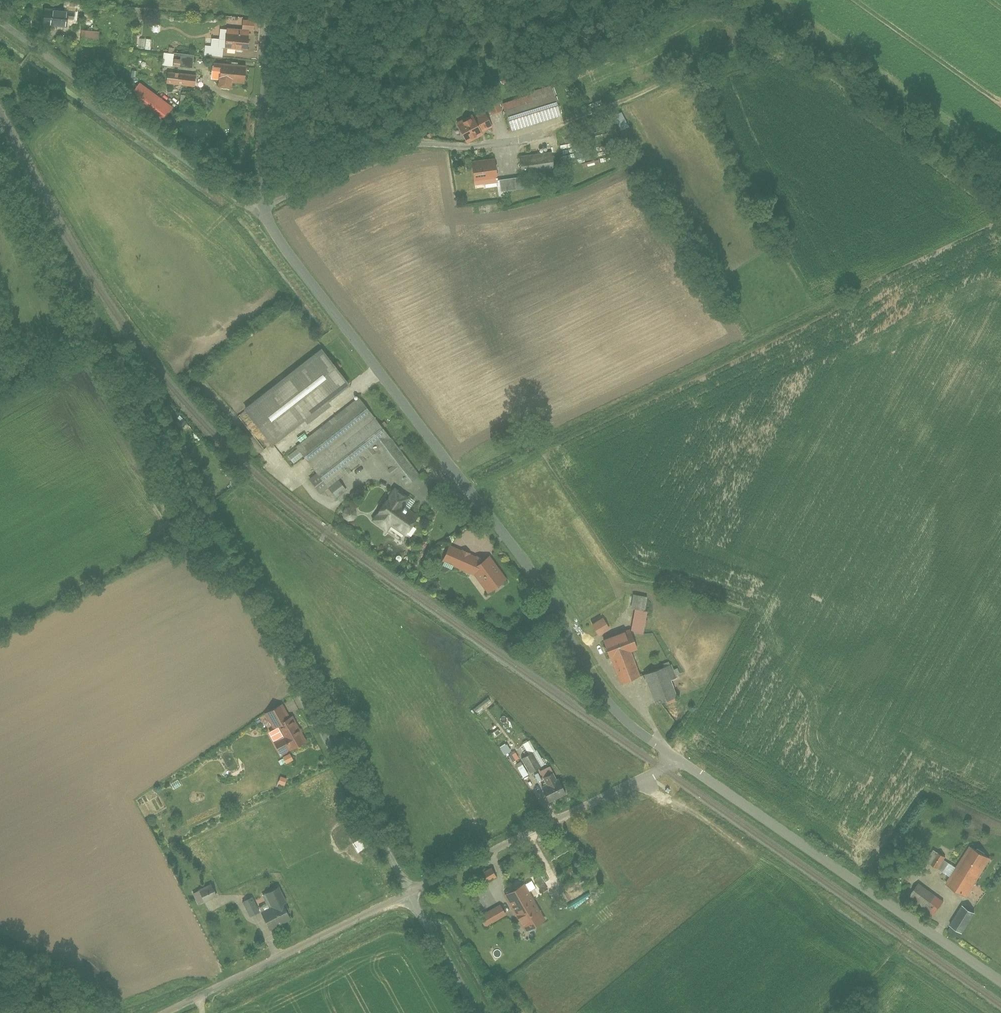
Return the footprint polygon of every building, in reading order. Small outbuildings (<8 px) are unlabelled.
[(72,10),(46,7),(44,23),(71,26),(72,10)] [(255,30),(256,20),(244,19),(243,29),(253,30),(255,30)] [(207,44),(206,54),(225,55),(225,46),(228,46),(230,28),(222,27),(221,37),(213,36),(212,44),(207,44)] [(102,30),(85,28),(84,37),(102,38),(102,30)] [(243,29),(230,28),(228,46),(254,48),(255,36),(252,35),(253,30),(243,29)] [(164,64),(174,65),(176,53),(166,51),(164,64)] [(197,55),(178,53),(176,67),(196,68),(197,55)] [(250,65),(214,62),(212,78),(226,79),(226,86),(239,87),(240,80),(249,81),(250,65)] [(201,74),(172,71),(171,83),(200,86),(201,74)] [(176,107),(143,82),(133,94),(166,120),(176,107)] [(504,101),(514,130),(565,113),(556,84),(504,101)] [(467,96),(471,106),(484,100),(480,91),(467,96)] [(494,91),(485,95),(491,111),(501,108),(494,91)] [(471,111),(482,132),(493,126),(482,105),(471,111)] [(471,111),(455,120),(466,141),(482,132),(471,111)] [(622,128),(630,124),(624,114),(617,118),(622,128)] [(554,151),(520,154),(522,171),(556,168),(554,151)] [(495,157),(470,160),(472,179),(498,176),(495,157)] [(500,189),(529,185),(528,175),(499,178),(500,189)] [(351,389),(321,351),(247,410),(277,447),(351,389)] [(377,454),(403,486),(419,474),(359,397),(298,446),(332,489),(377,454)] [(394,487),(375,517),(407,538),(421,515),(406,505),(411,497),(394,487)] [(352,507),(343,509),(345,519),(354,517),(352,507)] [(477,575),(489,593),(507,581),(491,558),(450,543),(443,562),(477,575)] [(644,611),(647,597),(637,595),(631,632),(643,634),(647,611),(644,611)] [(601,623),(600,621),(593,625),(599,636),(610,629),(605,621),(601,623)] [(631,651),(624,632),(604,640),(611,659),(631,651)] [(631,651),(611,659),(621,683),(640,676),(631,651)] [(657,704),(676,697),(665,667),(646,674),(657,704)] [(489,697),(472,709),(475,713),(492,702),(489,697)] [(286,704),(266,714),(274,729),(269,731),(283,757),(308,744),(286,704)] [(525,742),(529,753),(536,750),(532,739),(525,742)] [(506,754),(512,751),(510,744),(503,746),(506,754)] [(514,762),(521,758),(517,751),(510,756),(514,762)] [(523,757),(531,773),(543,767),(536,751),(523,757)] [(288,763),(296,759),(293,752),(285,757),(288,763)] [(541,787),(548,800),(567,790),(562,779),(559,780),(555,771),(543,777),(547,784),(541,787)] [(288,778),(281,775),(278,782),(285,785),(288,778)] [(351,834),(358,851),(369,847),(362,830),(351,834)] [(993,857),(975,845),(949,883),(968,896),(993,857)] [(946,856),(938,851),(930,863),(938,868),(946,856)] [(482,873),(485,882),(500,877),(496,868),(482,873)] [(532,881),(507,895),(527,933),(552,919),(532,881)] [(199,889),(205,900),(217,894),(212,883),(199,889)] [(261,909),(268,927),(289,918),(275,885),(265,889),(272,904),(261,909)] [(945,903),(921,885),(912,896),(936,914),(945,903)] [(199,890),(193,892),(198,903),(204,901),(199,890)] [(253,896),(243,901),(249,915),(259,911),(253,896)] [(504,915),(500,904),(481,912),(486,923),(504,915)] [(973,914),(962,906),(949,924),(961,932),(973,914)]
